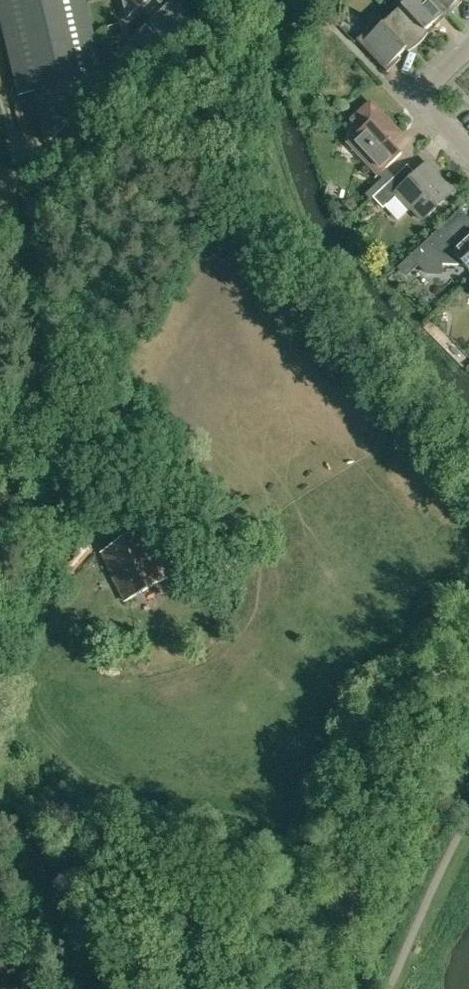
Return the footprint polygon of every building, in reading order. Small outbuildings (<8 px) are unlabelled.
[(18,96),(33,92),(46,145),(105,96),(101,76),(83,0),(0,0),(0,19),(18,96)] [(126,18),(144,0),(122,0),(126,18)] [(415,40),(419,44),(428,33),(426,30),(433,23),(436,26),(449,14),(436,0),(407,0),(392,15),(415,40)] [(449,14),(462,2),(460,0),(436,0),(449,14)] [(169,1),(132,37),(157,63),(195,27),(169,1)] [(419,44),(415,40),(392,15),(374,31),(370,27),(357,39),(387,72),(401,59),(398,56),(406,49),(408,52),(419,44)] [(396,128),(371,101),(352,119),(361,129),(348,141),(379,174),(401,154),(386,137),(396,128)] [(396,195),(408,209),(409,210),(411,208),(423,220),(453,192),(436,175),(438,173),(427,161),(402,185),(394,176),(373,197),(383,208),(396,195)] [(411,255),(428,273),(441,273),(442,264),(464,265),(468,270),(468,224),(457,212),(411,255)] [(125,600),(169,577),(145,530),(101,552),(125,600)] [(164,556),(173,574),(186,567),(177,550),(164,556)]
